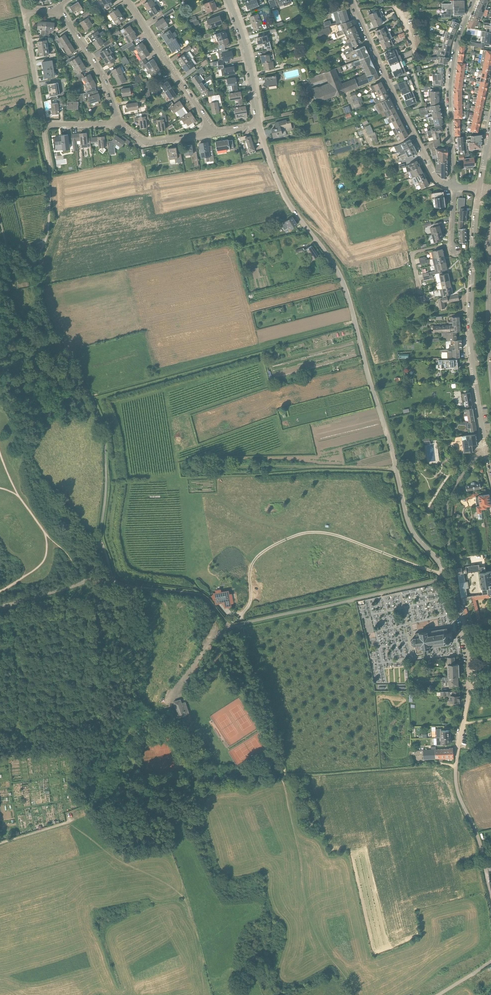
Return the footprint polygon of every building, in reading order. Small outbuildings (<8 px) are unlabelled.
[(95,0),(96,3),(99,1),(100,2),(102,1),(107,9),(113,4),(111,0),(96,0),(95,0)] [(156,5),(154,2),(156,1),(156,0),(151,0),(144,4),(148,10),(156,5)] [(248,9),(258,6),(256,0),(252,0),(248,1),(248,0),(247,1),(247,2),(245,2),(248,9)] [(453,9),(453,8),(464,8),(464,0),(461,0),(453,1),(451,1),(452,3),(442,3),(442,9),(446,9),(453,9)] [(210,1),(203,4),(207,12),(216,9),(214,2),(211,3),(210,1)] [(490,13),(490,11),(485,9),(487,4),(479,1),(476,8),(484,12),(487,13),(490,13)] [(73,13),(76,11),(78,13),(83,9),(78,2),(70,7),(69,8),(70,10),(71,10),(73,13)] [(333,12),(341,10),(338,4),(337,4),(337,3),(335,3),(334,4),(333,5),(334,6),(327,9),(329,14),(333,12)] [(156,5),(148,10),(148,11),(147,11),(149,14),(150,13),(151,16),(158,12),(158,13),(162,10),(160,7),(158,8),(156,5)] [(163,15),(164,18),(174,11),(173,8),(171,10),(163,15)] [(451,15),(453,15),(464,14),(464,8),(453,8),(453,9),(446,9),(446,13),(441,13),(441,18),(451,17),(451,15)] [(487,16),(489,16),(490,13),(487,13),(484,12),(476,8),(473,15),(481,18),(482,15),(486,16),(487,16)] [(109,15),(112,20),(121,14),(117,9),(109,14),(110,15),(109,15)] [(341,10),(333,12),(336,22),(332,24),(330,20),(324,22),(324,24),(323,24),(324,29),(328,27),(337,25),(336,24),(349,21),(345,9),(341,10)] [(371,21),(381,17),(385,16),(381,9),(378,9),(379,10),(377,11),(368,15),(371,21)] [(90,14),(88,11),(82,15),(85,20),(80,23),(83,26),(82,26),(84,29),(85,30),(93,25),(88,17),(87,18),(86,16),(90,14)] [(252,24),(262,20),(260,13),(258,14),(249,17),(252,24)] [(121,14),(112,20),(113,23),(115,26),(116,25),(117,25),(125,20),(123,18),(124,18),(122,15),(122,16),(121,14)] [(469,20),(480,24),(480,23),(478,22),(480,18),(481,19),(481,18),(473,15),(471,14),(469,20)] [(189,24),(191,23),(197,20),(195,16),(192,17),(192,19),(188,20),(189,24)] [(219,16),(206,21),(209,28),(222,23),(222,22),(222,20),(221,20),(219,16)] [(381,17),(371,21),(374,27),(382,24),(384,23),(384,21),(383,22),(381,17)] [(159,30),(163,28),(164,30),(169,27),(168,25),(168,24),(169,24),(167,20),(166,21),(164,18),(155,23),(159,30)] [(262,20),(252,24),(254,30),(258,29),(265,27),(262,20)] [(451,20),(448,20),(446,24),(449,26),(456,29),(459,23),(451,20)] [(480,24),(469,20),(465,27),(470,28),(475,29),(477,25),(478,26),(478,25),(479,26),(480,24)] [(353,26),(351,21),(349,21),(336,24),(337,25),(339,32),(353,26)] [(45,37),(46,23),(42,23),(42,22),(38,22),(37,29),(41,30),(41,34),(39,35),(39,38),(45,37)] [(52,39),(57,36),(55,33),(50,36),(49,34),(49,30),(54,31),(54,23),(50,23),(51,22),(46,22),(46,23),(45,37),(52,39)] [(127,35),(133,31),(130,26),(124,29),(124,28),(120,30),(122,34),(125,33),(127,35)] [(344,34),(346,36),(356,32),(354,26),(353,26),(339,32),(336,33),(338,36),(344,34)] [(378,37),(387,33),(389,32),(386,26),(384,27),(375,31),(378,37)] [(446,31),(454,34),(456,29),(449,26),(446,31)] [(319,38),(331,33),(328,27),(324,29),(322,29),(322,28),(316,30),(319,38)] [(93,42),(101,36),(100,33),(97,28),(91,32),(92,33),(93,34),(89,36),(93,42)] [(167,44),(175,39),(170,30),(162,35),(165,40),(164,41),(166,43),(167,44)] [(133,31),(127,35),(124,37),(128,43),(137,38),(134,34),(135,33),(133,31)] [(442,36),(452,40),(454,34),(446,31),(444,31),(442,36)] [(483,31),(481,44),(471,42),(470,45),(470,46),(482,48),(483,48),(484,43),(490,44),(490,32),(486,32),(484,31),(483,31)] [(217,41),(227,38),(225,32),(223,33),(222,32),(214,35),(211,36),(212,39),(213,38),(215,38),(216,38),(217,41)] [(345,40),(346,43),(359,37),(356,32),(346,36),(347,39),(345,40)] [(378,37),(381,43),(389,39),(387,33),(378,37)] [(63,47),(70,43),(64,35),(59,38),(57,36),(52,39),(54,42),(56,40),(58,44),(60,42),(63,47)] [(268,38),(267,35),(258,38),(259,40),(257,40),(258,45),(270,42),(269,38),(268,38)] [(450,46),(452,40),(442,36),(438,35),(437,37),(437,38),(443,40),(442,44),(450,46)] [(106,45),(112,42),(110,39),(104,43),(101,39),(103,37),(102,36),(101,36),(93,42),(97,48),(103,44),(105,46),(106,45)] [(359,37),(346,43),(345,44),(346,46),(348,45),(348,46),(349,45),(350,48),(352,47),(361,43),(359,37)] [(227,38),(217,41),(219,45),(220,48),(227,46),(227,45),(229,44),(227,38)] [(175,39),(167,44),(168,45),(169,48),(170,47),(173,52),(181,47),(175,39)] [(389,39),(381,43),(383,49),(393,45),(390,39),(389,39)] [(39,49),(48,47),(47,40),(38,42),(39,49)] [(104,59),(112,53),(111,51),(112,50),(109,47),(113,44),(112,42),(106,45),(107,48),(100,53),(101,54),(102,57),(103,57),(104,59)] [(70,43),(63,47),(62,48),(64,51),(65,50),(68,55),(68,54),(69,55),(72,53),(71,52),(74,50),(70,43)] [(138,53),(146,48),(142,43),(135,47),(133,44),(128,48),(127,48),(130,52),(132,51),(132,52),(136,49),(138,53)] [(352,62),(368,55),(364,46),(353,51),(352,48),(351,48),(347,50),(344,51),(343,52),(344,55),(347,59),(345,60),(346,64),(352,62)] [(48,47),(39,49),(40,56),(48,55),(50,58),(56,57),(56,53),(50,54),(48,47)] [(146,48),(138,53),(137,54),(141,60),(139,61),(140,64),(145,60),(144,58),(150,54),(146,48)] [(263,63),(272,61),(270,54),(274,53),(273,52),(275,51),(275,49),(273,49),(266,50),(267,54),(261,56),(262,63),(263,63)] [(388,60),(398,55),(399,55),(396,49),(394,50),(385,54),(388,60)] [(437,56),(448,58),(449,52),(435,49),(434,52),(438,53),(437,56)] [(225,50),(221,51),(222,53),(221,53),(223,61),(233,58),(231,51),(226,53),(225,50)] [(113,52),(112,53),(104,59),(104,60),(105,63),(106,63),(107,65),(116,60),(112,54),(114,53),(113,52)] [(177,59),(182,66),(192,59),(188,52),(177,59)] [(368,55),(352,62),(353,66),(355,65),(356,67),(361,65),(363,69),(373,64),(368,55)] [(390,65),(401,61),(398,55),(388,60),(390,65)] [(74,67),(82,62),(78,56),(73,60),(71,58),(69,59),(66,61),(68,63),(69,62),(71,65),(73,65),(74,67)] [(192,59),(182,66),(186,72),(187,73),(195,67),(194,66),(195,66),(194,65),(197,63),(193,58),(192,59)] [(145,68),(146,71),(156,65),(156,64),(155,62),(153,59),(142,66),(144,69),(145,68)] [(43,70),(54,68),(58,68),(58,63),(54,64),(53,61),(42,62),(43,70)] [(273,61),(272,61),(263,63),(264,70),(274,68),(273,61)] [(393,71),(403,67),(401,61),(390,65),(393,71)] [(76,78),(82,75),(80,72),(86,68),(82,62),(74,67),(76,70),(75,71),(77,74),(75,75),(76,78)] [(223,64),(217,66),(218,70),(218,72),(221,72),(222,76),(235,73),(234,67),(224,68),(223,64)] [(340,79),(328,83),(318,87),(317,87),(312,88),(312,89),(316,103),(334,96),(345,92),(370,82),(369,82),(379,78),(373,64),(363,69),(361,70),(363,73),(364,72),(365,74),(355,78),(342,84),(340,79)] [(156,65),(146,71),(148,74),(149,73),(152,77),(153,76),(160,71),(156,65)] [(115,77),(124,73),(121,68),(120,67),(112,71),(115,77)] [(196,86),(202,81),(199,78),(201,76),(200,75),(205,72),(202,67),(196,72),(198,74),(191,79),(196,86)] [(403,67),(393,71),(395,77),(403,74),(406,73),(403,67)] [(432,74),(433,86),(444,85),(444,67),(437,67),(437,71),(437,72),(437,74),(432,74)] [(54,68),(43,70),(45,78),(56,76),(54,68)] [(324,73),(326,78),(328,83),(340,79),(338,73),(336,68),(324,73)] [(124,73),(115,77),(117,81),(118,80),(119,83),(126,80),(126,81),(129,79),(127,74),(126,74),(125,72),(124,73)] [(309,78),(310,83),(326,78),(324,73),(309,78)] [(84,84),(93,79),(90,74),(84,77),(83,74),(82,75),(76,78),(79,82),(82,80),(84,84)] [(146,78),(143,79),(140,74),(138,75),(138,76),(142,82),(143,82),(147,81),(146,78)] [(400,89),(412,84),(409,75),(403,78),(405,81),(398,84),(400,89)] [(277,84),(276,76),(265,78),(266,85),(268,85),(268,87),(277,85),(277,84)] [(229,93),(238,92),(235,77),(226,79),(228,86),(231,86),(232,91),(229,91),(229,93)] [(86,93),(95,91),(94,86),(96,86),(93,79),(84,84),(87,90),(85,91),(86,93)] [(165,92),(171,88),(167,81),(164,83),(163,82),(160,83),(161,85),(165,92)] [(202,81),(196,86),(201,93),(205,89),(206,90),(207,89),(202,81)] [(370,87),(373,92),(383,87),(381,81),(370,87)] [(55,83),(48,84),(49,93),(52,93),(53,98),(58,98),(57,95),(58,95),(60,95),(58,83),(55,83)] [(402,95),(412,91),(413,90),(413,89),(414,89),(412,84),(400,89),(402,95)] [(430,98),(439,98),(439,91),(434,91),(434,89),(431,89),(431,86),(419,87),(421,92),(429,92),(429,98),(430,98)] [(373,92),(375,97),(386,91),(383,87),(373,92)] [(131,95),(130,88),(121,89),(122,96),(131,95)] [(171,88),(165,92),(161,94),(164,98),(167,96),(170,100),(176,96),(171,88)] [(82,94),(82,102),(86,101),(85,98),(88,97),(89,100),(90,103),(100,100),(99,96),(97,91),(95,91),(86,93),(82,94)] [(378,96),(380,100),(388,96),(386,91),(375,97),(376,97),(378,96)] [(405,100),(415,96),(412,91),(402,95),(405,100)] [(235,107),(243,106),(240,92),(238,92),(229,93),(230,100),(238,100),(238,104),(235,104),(235,107)] [(82,103),(82,102),(82,94),(75,95),(75,101),(67,101),(67,104),(67,108),(78,108),(78,105),(78,102),(82,103)] [(383,112),(393,107),(388,96),(380,100),(381,101),(380,102),(381,105),(377,107),(380,113),(383,112)] [(415,96),(405,100),(407,106),(417,102),(415,96)] [(51,100),(51,103),(52,114),(59,114),(58,105),(63,105),(62,98),(51,100)] [(220,98),(216,99),(217,102),(211,103),(213,114),(219,113),(218,104),(221,104),(220,98)] [(430,106),(439,104),(439,98),(430,98),(430,106)] [(174,113),(178,110),(181,114),(179,116),(181,118),(188,113),(186,111),(183,106),(180,101),(174,105),(170,108),(174,113)] [(139,109),(138,102),(126,104),(127,111),(139,109)] [(439,104),(430,106),(425,107),(418,109),(420,116),(428,114),(427,111),(431,110),(432,113),(440,111),(439,104)] [(345,114),(351,112),(349,105),(343,108),(345,114)] [(243,106),(235,107),(234,107),(236,118),(244,117),(244,118),(247,118),(245,106),(243,106)] [(386,118),(396,112),(393,107),(383,112),(386,118)] [(160,120),(157,120),(159,131),(165,130),(164,122),(167,121),(165,111),(162,111),(162,115),(159,116),(160,120)] [(429,121),(442,118),(440,111),(432,113),(432,116),(426,118),(427,121),(429,121)] [(142,117),(139,117),(140,128),(147,127),(146,120),(149,119),(148,112),(141,113),(142,117)] [(188,113),(181,118),(185,124),(186,123),(188,126),(194,123),(197,121),(190,112),(188,113)] [(389,123),(399,118),(396,112),(386,118),(389,123)] [(392,129),(402,124),(399,118),(389,123),(392,129)] [(430,127),(440,125),(444,124),(442,118),(429,121),(430,124),(434,123),(434,126),(430,127)] [(273,137),(279,136),(279,135),(282,134),(281,129),(284,128),(282,121),(275,123),(276,128),(271,130),(273,137)] [(398,134),(405,130),(402,124),(392,129),(395,135),(398,134)] [(433,140),(439,138),(438,132),(442,132),(442,130),(441,126),(440,125),(430,127),(430,129),(431,130),(425,131),(426,134),(427,138),(428,138),(432,137),(433,140)] [(405,130),(398,134),(401,140),(408,136),(405,130)] [(86,133),(72,135),(73,143),(74,151),(78,151),(77,141),(80,141),(81,148),(91,147),(90,143),(90,138),(87,138),(86,133)] [(482,134),(470,136),(471,139),(466,140),(467,143),(481,141),(482,134)] [(73,143),(72,135),(68,135),(61,135),(62,137),(55,137),(56,151),(69,149),(69,144),(73,143)] [(108,147),(113,147),(113,145),(116,145),(121,148),(125,142),(126,143),(128,141),(122,136),(120,139),(115,135),(112,141),(108,142),(108,147)] [(240,137),(241,140),(245,140),(249,152),(255,150),(251,136),(247,137),(247,135),(240,137)] [(90,138),(90,143),(98,142),(98,148),(100,148),(99,150),(102,153),(106,149),(104,148),(106,148),(106,147),(108,147),(108,142),(105,142),(104,137),(90,138)] [(465,155),(465,154),(464,143),(463,139),(463,137),(457,137),(459,156),(465,155)] [(404,150),(405,150),(413,146),(410,139),(401,144),(397,146),(394,146),(397,153),(400,152),(404,150)] [(215,142),(217,151),(230,149),(230,150),(234,149),(232,140),(228,141),(228,140),(215,142)] [(464,143),(465,154),(469,154),(469,150),(474,150),(474,149),(480,148),(480,146),(481,146),(480,143),(481,143),(481,141),(467,143),(464,143)] [(199,144),(201,154),(205,154),(206,162),(210,161),(210,162),(214,161),(212,149),(208,149),(207,143),(199,144)] [(434,144),(428,146),(429,149),(431,149),(432,156),(437,154),(436,149),(435,148),(434,144)] [(184,146),(186,156),(192,155),(193,166),(199,165),(196,151),(193,152),(191,145),(184,146)] [(408,157),(412,155),(412,156),(413,157),(414,157),(415,157),(415,156),(415,155),(416,155),(415,154),(417,153),(413,146),(405,150),(406,153),(397,157),(398,160),(408,157)] [(172,148),(168,149),(169,160),(175,159),(175,163),(182,162),(181,153),(177,154),(176,148),(172,149),(172,148)] [(438,162),(447,162),(447,149),(436,149),(437,154),(437,158),(438,162)] [(465,157),(459,158),(459,160),(463,160),(464,167),(465,167),(466,168),(473,167),(473,165),(474,165),(473,158),(465,159),(465,157)] [(409,172),(419,167),(416,161),(408,165),(405,166),(407,173),(409,172)] [(447,162),(438,162),(436,162),(436,168),(435,168),(435,169),(436,173),(441,178),(446,178),(446,169),(447,162)] [(415,177),(422,173),(419,167),(409,172),(412,178),(414,177),(415,177)] [(418,183),(426,179),(422,173),(415,177),(418,183)] [(426,179),(418,183),(413,185),(416,189),(417,189),(416,187),(419,185),(421,189),(429,185),(426,179)] [(444,192),(434,193),(431,193),(433,208),(436,208),(446,206),(444,192)] [(292,217),(285,221),(287,224),(284,226),(286,230),(289,229),(297,224),(292,217)] [(463,221),(460,221),(459,221),(458,229),(459,229),(460,243),(467,243),(466,229),(462,229),(463,221)] [(434,234),(442,232),(444,231),(441,222),(435,224),(435,227),(432,227),(434,234)] [(442,232),(434,234),(432,234),(434,243),(442,241),(441,238),(443,238),(442,232)] [(303,248),(298,250),(299,253),(305,251),(309,258),(302,262),(305,266),(312,261),(318,256),(311,246),(305,250),(303,248)] [(435,258),(444,256),(443,249),(434,251),(435,258)] [(434,265),(446,262),(444,256),(435,258),(432,259),(434,265)] [(446,262),(434,265),(436,272),(440,271),(448,269),(446,262)] [(441,282),(450,280),(448,273),(439,275),(441,282)] [(440,289),(452,287),(450,280),(441,282),(442,285),(439,285),(439,286),(439,287),(440,289)] [(452,287),(440,289),(442,296),(453,294),(452,287)] [(458,295),(447,297),(447,296),(443,297),(442,298),(438,299),(440,309),(445,308),(444,302),(449,301),(449,302),(459,301),(458,295)] [(451,332),(451,330),(450,325),(433,326),(434,331),(430,331),(430,334),(434,333),(451,332)] [(451,341),(462,340),(462,337),(457,337),(457,332),(455,332),(442,333),(443,336),(446,336),(447,341),(451,341)] [(449,349),(460,349),(462,349),(462,340),(451,341),(451,345),(449,345),(449,349)] [(460,349),(449,349),(440,350),(440,353),(448,352),(448,358),(460,357),(460,349)] [(454,369),(458,369),(458,360),(438,360),(438,364),(446,364),(446,368),(451,368),(451,367),(454,367),(454,369)] [(466,409),(472,409),(472,406),(470,393),(464,394),(466,402),(465,402),(465,407),(466,407),(466,409)] [(472,409),(466,409),(463,410),(464,417),(464,416),(465,421),(466,422),(468,422),(469,422),(475,421),(473,408),(472,409)] [(475,422),(469,423),(467,423),(468,427),(470,427),(471,434),(477,433),(475,422)] [(463,446),(469,446),(469,450),(475,450),(474,445),(478,445),(476,434),(471,435),(472,439),(462,440),(463,446)] [(471,485),(466,486),(467,491),(481,488),(480,484),(476,485),(476,484),(474,482),(472,483),(471,484),(471,485)] [(474,507),(472,507),(472,510),(480,509),(481,518),(490,516),(490,504),(490,494),(479,496),(479,494),(471,495),(465,496),(466,501),(468,501),(468,498),(476,497),(477,506),(474,507)] [(470,572),(475,572),(480,571),(481,573),(479,573),(482,588),(483,595),(490,594),(490,571),(486,572),(485,566),(480,567),(479,564),(475,565),(469,566),(466,566),(466,567),(456,569),(457,574),(458,574),(465,573),(470,572)] [(461,598),(468,597),(467,588),(469,588),(468,581),(466,581),(465,573),(458,574),(458,576),(461,598)] [(228,592),(216,594),(216,602),(225,601),(225,606),(229,606),(228,592)] [(465,601),(472,599),(472,597),(468,597),(461,598),(462,606),(466,605),(466,604),(465,601)] [(472,600),(468,601),(469,604),(466,604),(466,605),(462,606),(463,609),(468,608),(471,620),(477,618),(472,600)] [(450,645),(450,643),(450,641),(454,640),(452,632),(448,632),(448,628),(416,633),(417,637),(413,638),(411,641),(412,644),(414,646),(415,646),(416,653),(418,655),(423,654),(423,653),(431,652),(430,648),(450,645)] [(448,677),(458,677),(460,677),(459,664),(455,664),(448,664),(448,677)] [(458,677),(448,677),(449,680),(449,686),(459,686),(458,677)] [(450,701),(450,702),(460,702),(460,692),(453,692),(453,695),(450,695),(450,701)] [(186,715),(189,714),(185,702),(182,703),(181,702),(174,705),(171,706),(175,719),(186,716),(186,715)] [(441,738),(450,737),(450,730),(442,731),(441,729),(437,729),(437,738),(438,738),(438,737),(441,737),(441,738)] [(436,750),(436,759),(450,758),(450,759),(454,759),(453,748),(449,748),(449,749),(437,750),(436,750)] [(424,760),(436,759),(436,750),(432,750),(423,750),(423,751),(411,751),(411,755),(423,755),(424,760)]
